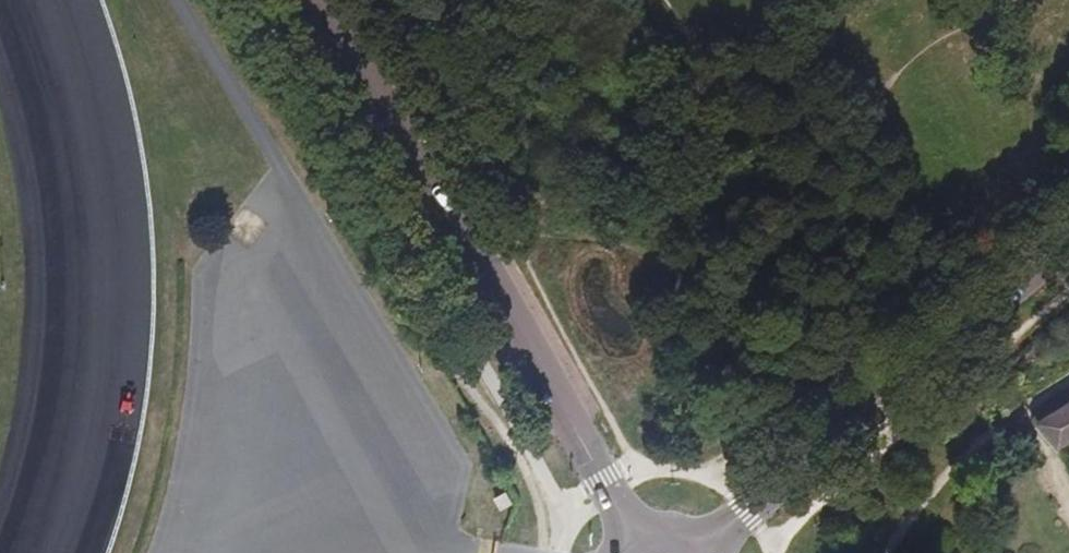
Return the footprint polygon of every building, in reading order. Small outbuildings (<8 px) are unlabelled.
[(1038,425),(1058,448),(1068,441),(1068,406),(1038,425)] [(494,500),(499,511),(511,505),(506,494),(494,500)]
